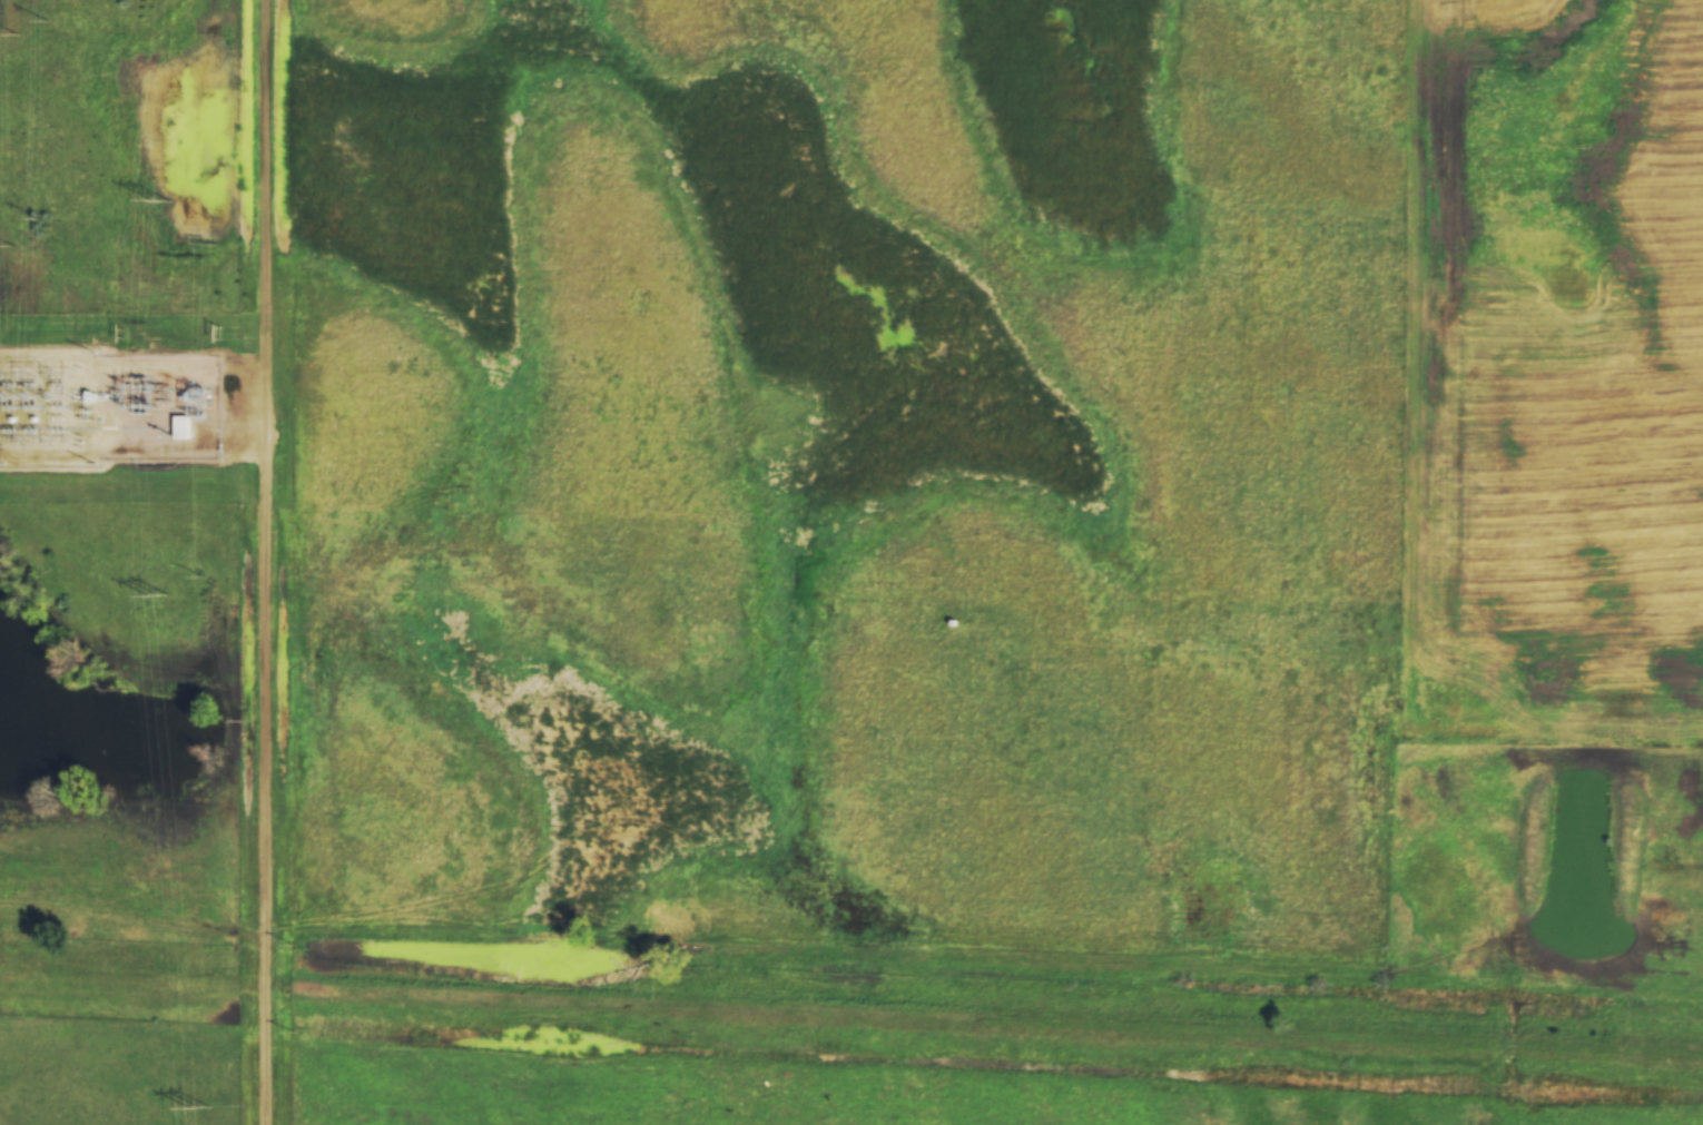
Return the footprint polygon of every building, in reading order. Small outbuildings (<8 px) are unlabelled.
[(190,414),(175,414),(175,440),(190,440),(190,414)]
